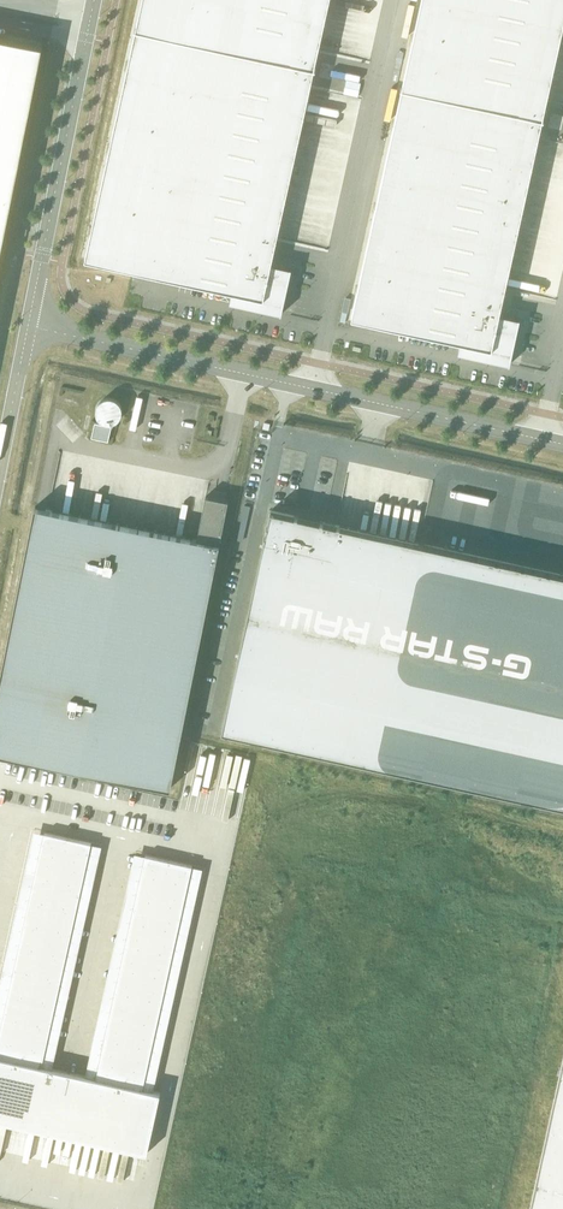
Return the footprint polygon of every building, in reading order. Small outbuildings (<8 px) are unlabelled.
[(329,0),(142,0),(136,28),(135,28),(134,29),(136,29),(133,39),(312,78),(314,69),(315,69),(315,68),(314,68),(329,0)] [(546,100),(562,25),(562,0),(421,0),(400,98),(540,129),(542,119),(544,119),(544,118),(542,118),(546,100)] [(42,46),(0,37),(0,254),(42,46)] [(271,265),(310,87),(312,78),(133,39),(85,259),(237,292),(236,298),(281,308),(280,313),(281,313),(282,312),(291,268),(290,267),(289,269),(271,265)] [(499,315),(538,137),(540,129),(400,98),(351,317),(465,342),(464,348),(509,358),(508,363),(510,364),(510,363),(520,318),(518,318),(518,319),(499,315)] [(111,398),(109,397),(107,398),(106,398),(104,398),(102,399),(101,400),(99,402),(98,403),(97,404),(97,406),(96,407),(96,408),(96,409),(96,410),(96,411),(96,413),(97,414),(97,416),(98,417),(98,418),(100,419),(101,420),(102,421),(103,422),(105,423),(107,423),(109,423),(110,423),(111,423),(113,422),(115,422),(116,421),(117,420),(119,419),(119,418),(120,417),(121,415),(121,413),(122,412),(122,410),(122,409),(121,407),(121,406),(120,404),(119,403),(118,401),(117,400),(116,399),(114,399),(113,398),(111,398)] [(112,425),(95,421),(91,436),(108,440),(112,425)] [(228,500),(205,495),(197,539),(46,508),(46,509),(36,508),(36,506),(35,506),(0,679),(0,753),(170,788),(219,544),(228,500)] [(323,522),(323,521),(320,520),(320,521),(298,516),(298,515),(295,514),(295,515),(270,510),(267,524),(266,524),(266,527),(267,527),(265,534),(264,534),(264,537),(264,538),(222,730),(562,806),(562,574),(323,522)] [(245,787),(251,756),(220,750),(216,769),(233,772),(230,786),(237,787),(238,779),(240,780),(239,786),(245,787)] [(46,831),(0,1037),(0,1119),(144,1151),(157,1090),(141,1086),(191,863),(144,853),(94,1076),(43,1064),(93,841),(46,831)] [(530,1208),(562,1208),(562,1072),(560,1072),(530,1208)]
